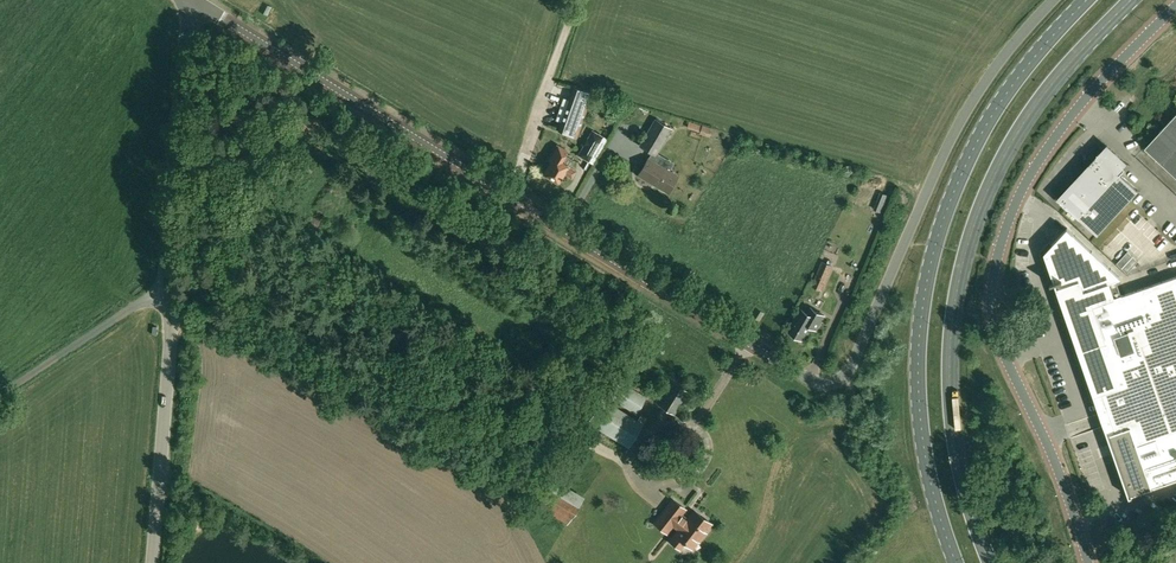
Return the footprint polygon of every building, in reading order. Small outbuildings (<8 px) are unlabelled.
[(262,2),(258,11),(268,15),(272,7),(262,2)] [(559,129),(577,136),(592,93),(574,86),(559,129)] [(601,96),(598,108),(610,112),(614,99),(601,96)] [(1145,147),(1175,176),(1175,114),(1145,147)] [(656,154),(667,136),(672,128),(655,118),(640,145),(656,154)] [(592,127),(575,156),(589,164),(606,135),(592,127)] [(560,161),(565,154),(566,152),(560,148),(554,157),(551,161),(553,162),(545,174),(558,182),(564,173),(571,178),(576,170),(570,167),(568,166),(560,161)] [(1126,168),(1124,166),(1119,162),(1110,154),(1105,154),(1102,157),(1061,201),(1079,218),(1098,234),(1138,190),(1120,174),(1126,168)] [(648,158),(638,174),(668,192),(677,175),(648,158)] [(890,196),(881,192),(874,209),(884,212),(890,196)] [(618,224),(613,232),(621,237),(625,229),(618,224)] [(1121,278),(1068,229),(1066,227),(1044,250),(1061,299),(1116,279),(1121,278)] [(1138,262),(1128,252),(1117,264),(1127,273),(1138,262)] [(823,260),(817,274),(818,274),(824,277),(827,278),(833,265),(823,260)] [(686,267),(681,275),(689,280),(694,272),(686,267)] [(1175,480),(1175,276),(1132,291),(1122,295),(1116,279),(1061,299),(1067,314),(1096,400),(1104,397),(1107,407),(1116,431),(1110,434),(1131,495),(1175,480)] [(789,331),(796,335),(800,338),(803,339),(811,326),(816,329),(824,315),(811,307),(808,313),(802,309),(789,331)] [(756,308),(751,316),(759,321),(764,313),(756,308)] [(604,393),(637,413),(647,397),(614,377),(604,393)] [(676,414),(690,392),(670,379),(656,401),(676,414)] [(640,414),(638,419),(602,398),(588,421),(613,437),(629,446),(643,423),(646,418),(640,414)] [(555,478),(538,507),(568,524),(584,496),(555,478)] [(684,542),(690,547),(691,548),(698,540),(699,541),(706,533),(704,532),(707,528),(711,523),(694,510),(687,519),(680,514),(685,508),(673,499),(654,523),(657,525),(666,532),(673,524),(679,529),(670,541),(679,548),(684,542)]
